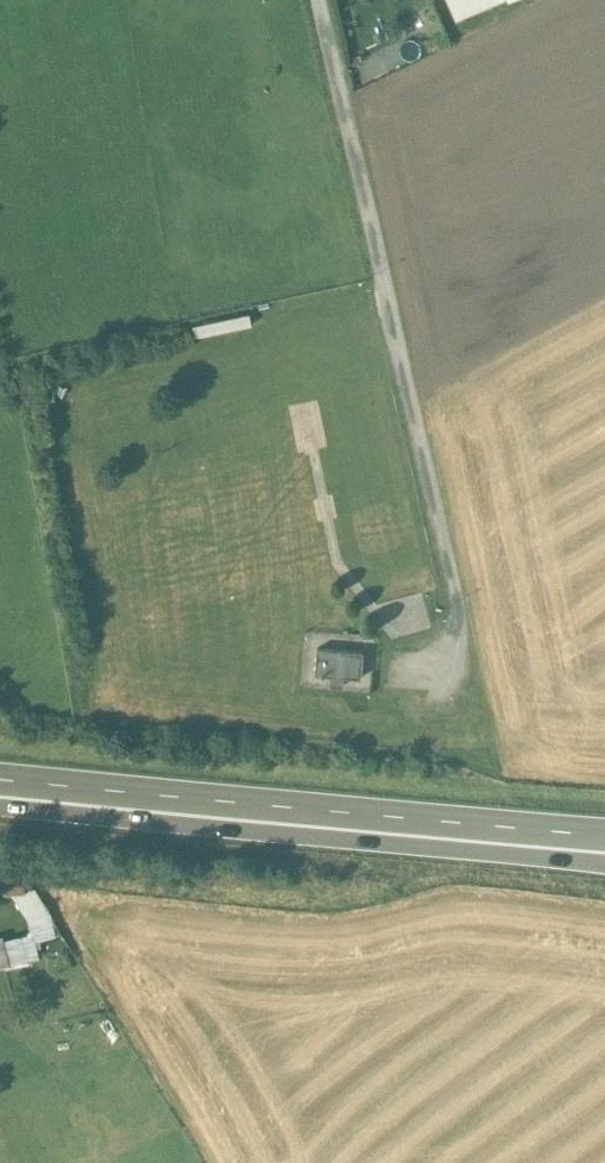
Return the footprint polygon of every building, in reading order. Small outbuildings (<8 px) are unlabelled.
[(456,18),(496,0),(448,0),(456,18)] [(249,312),(192,324),(195,335),(251,323),(249,312)] [(363,650),(317,646),(315,672),(360,676),(363,650)] [(43,955),(39,936),(57,933),(46,880),(21,885),(29,927),(0,933),(0,964),(43,955)]
